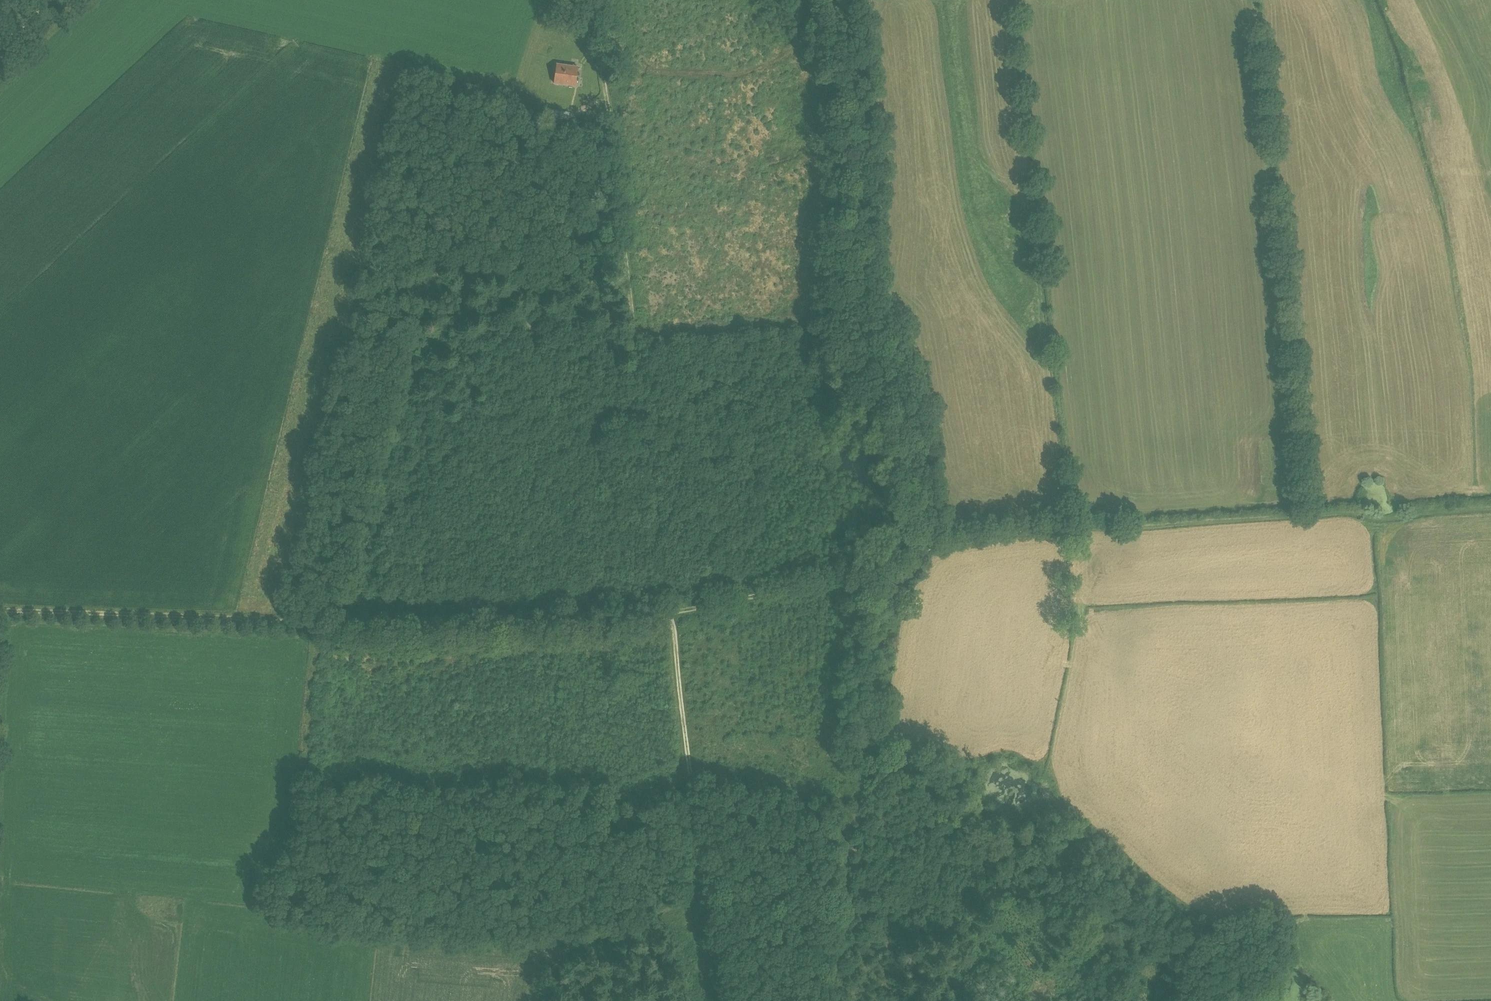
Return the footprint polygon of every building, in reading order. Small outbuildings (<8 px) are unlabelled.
[(554,83),(575,86),(578,67),(557,64),(554,83)] [(569,112),(551,109),(550,117),(568,119),(569,112)]
